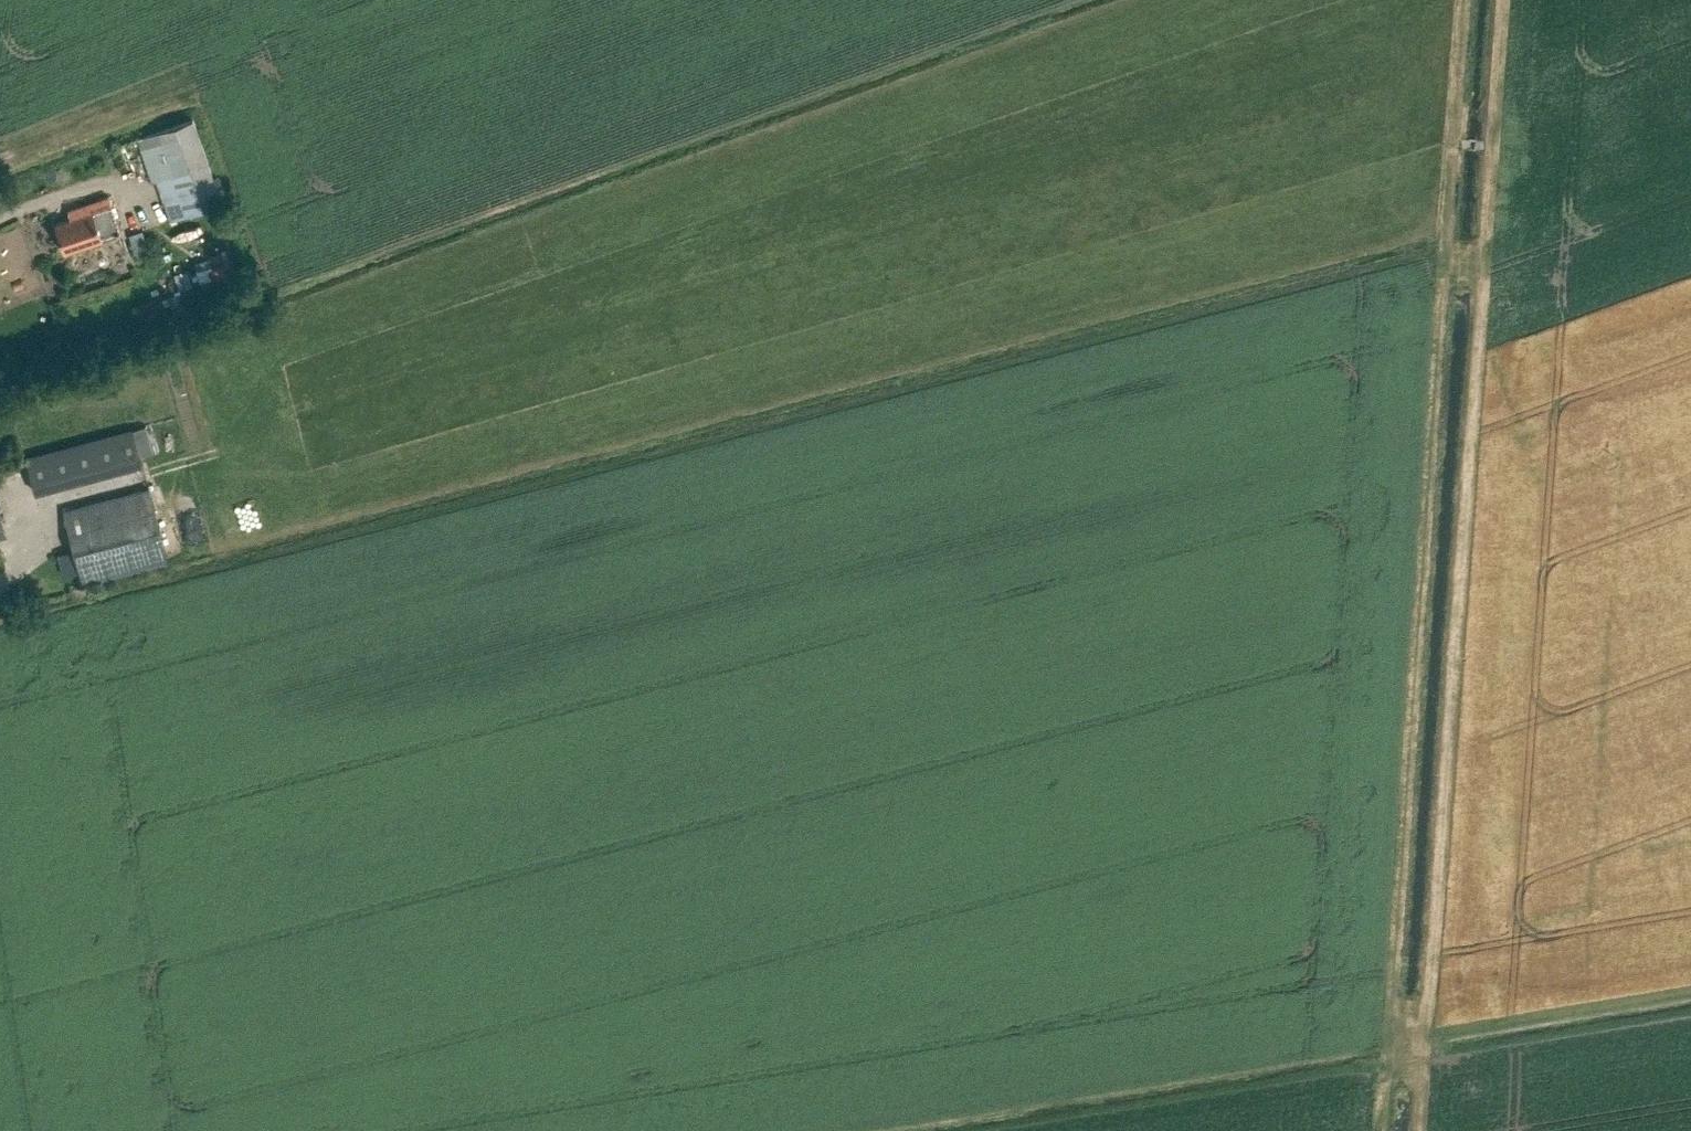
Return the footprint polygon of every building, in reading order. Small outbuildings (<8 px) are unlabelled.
[(224,203),(194,119),(137,139),(153,183),(156,182),(170,222),(224,203)] [(72,219),(56,224),(66,254),(104,241),(104,240),(122,234),(109,198),(69,211),(72,219)] [(211,269),(224,310),(246,303),(233,262),(211,269)] [(133,430),(26,458),(36,493),(143,464),(133,430)] [(149,489),(64,512),(83,584),(169,561),(149,489)] [(62,576),(76,573),(72,552),(59,554),(62,576)]
